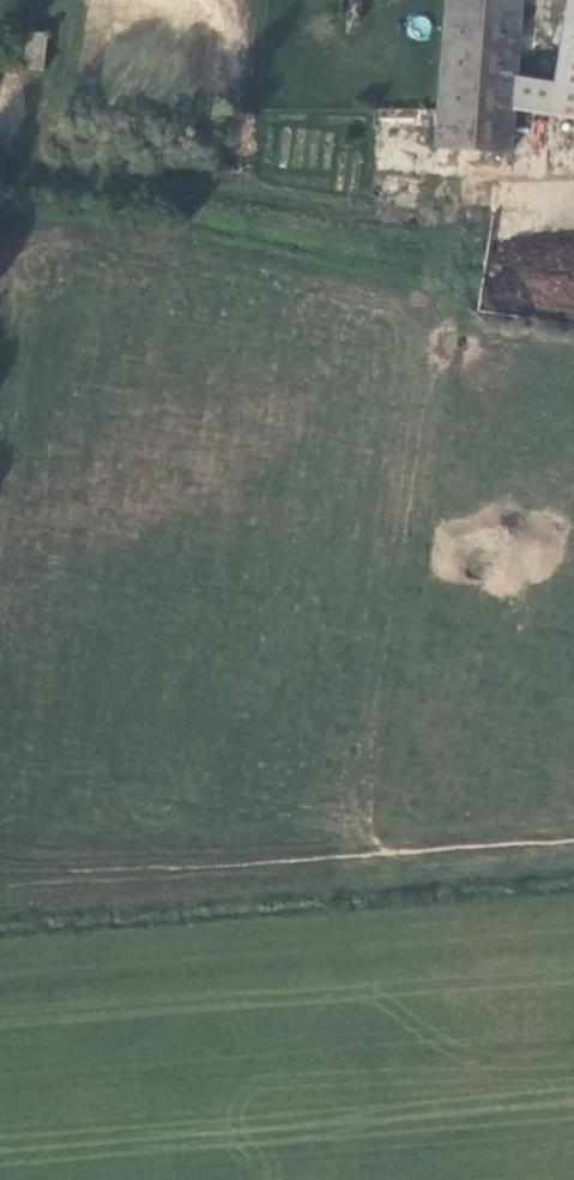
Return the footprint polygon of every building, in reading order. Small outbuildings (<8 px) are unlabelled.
[(437,151),(512,155),(515,112),(517,81),(522,0),(446,0),(437,151)] [(558,88),(517,81),(515,112),(573,121),(573,0),(570,0),(558,88)] [(20,66),(40,71),(49,36),(29,31),(20,66)]
